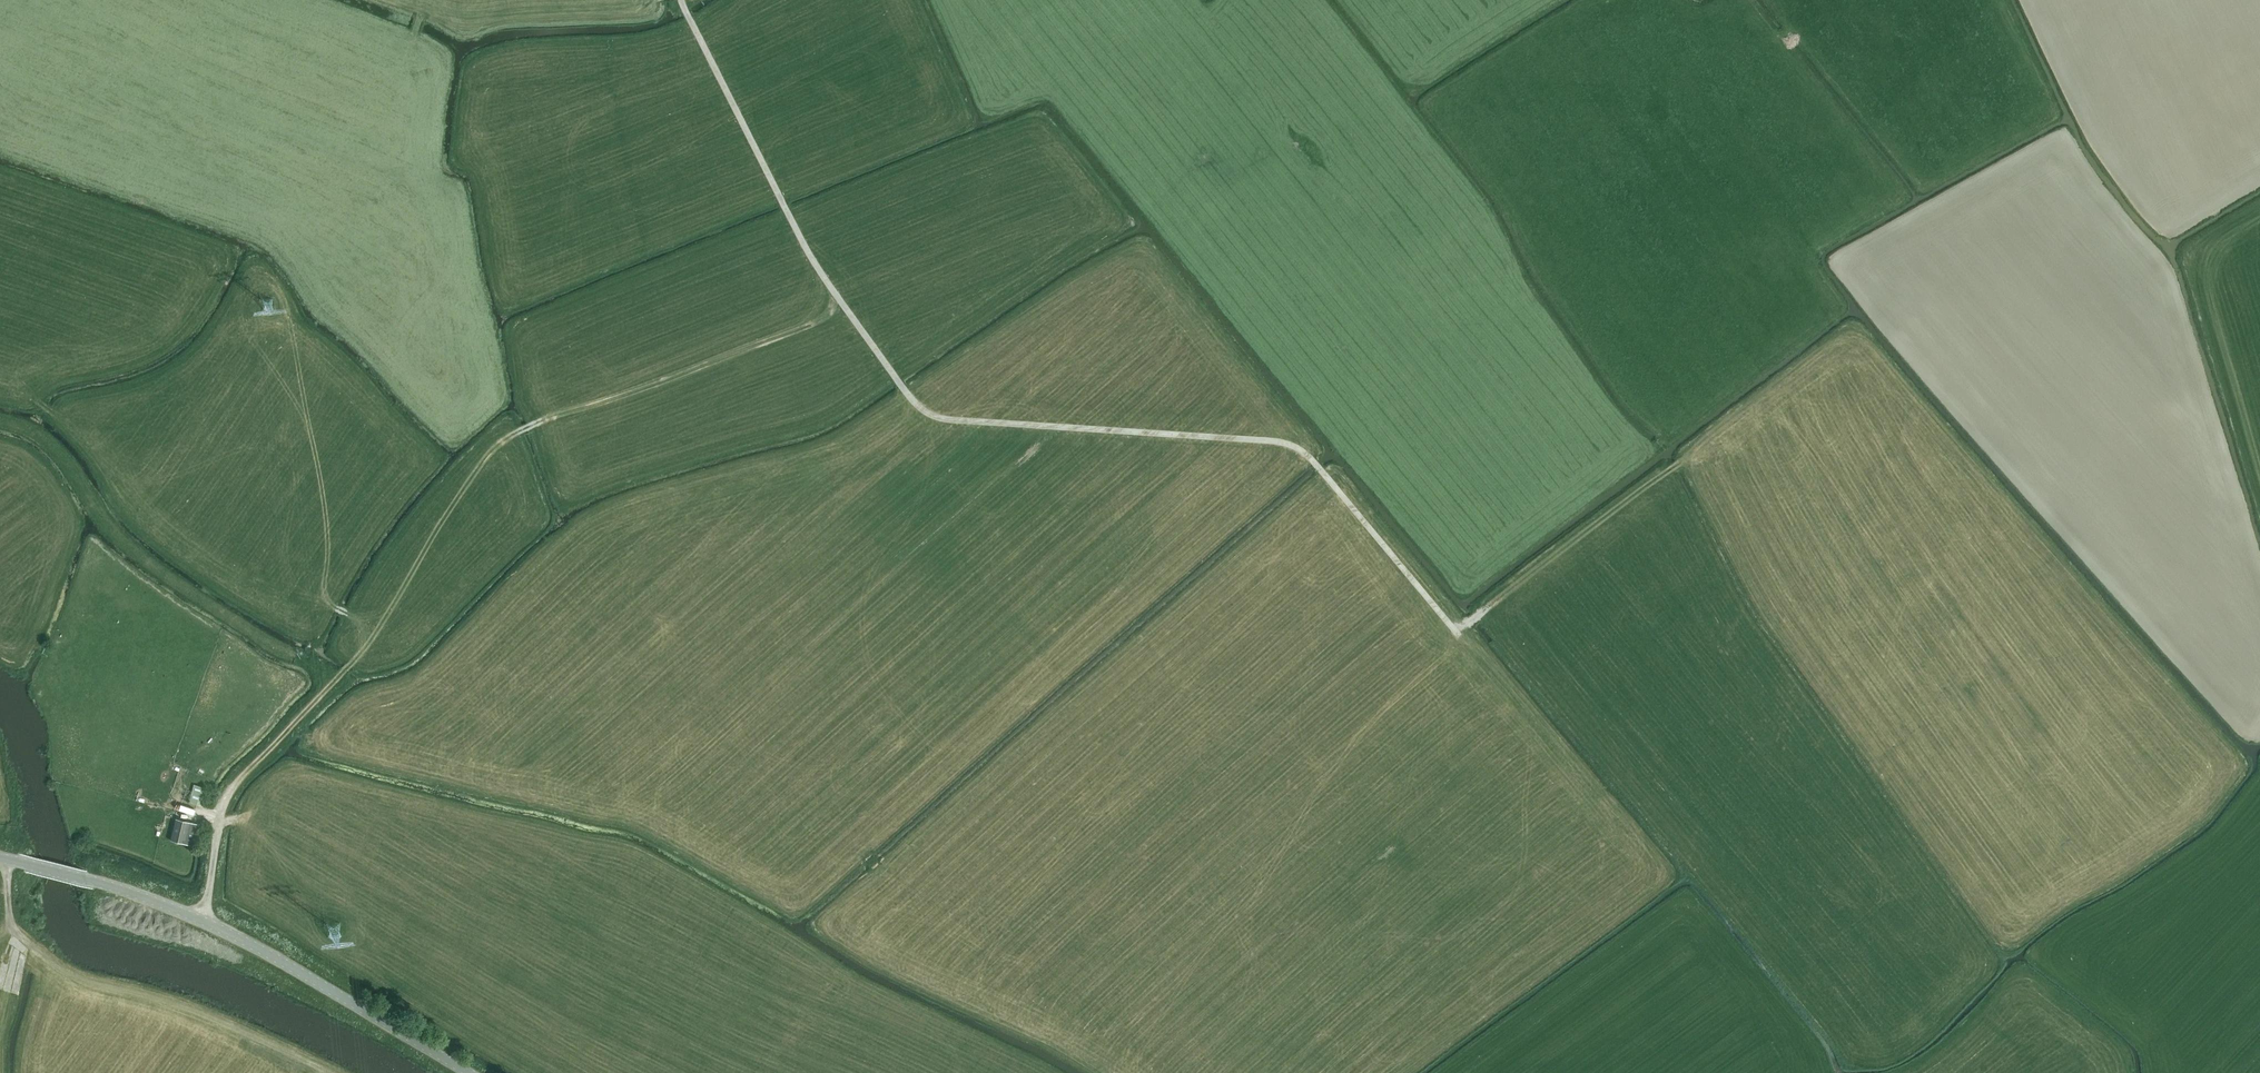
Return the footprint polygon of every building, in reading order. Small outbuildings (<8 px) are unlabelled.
[(190,798),(200,799),(203,780),(193,779),(190,798)] [(176,819),(170,840),(192,846),(198,824),(176,819)]
